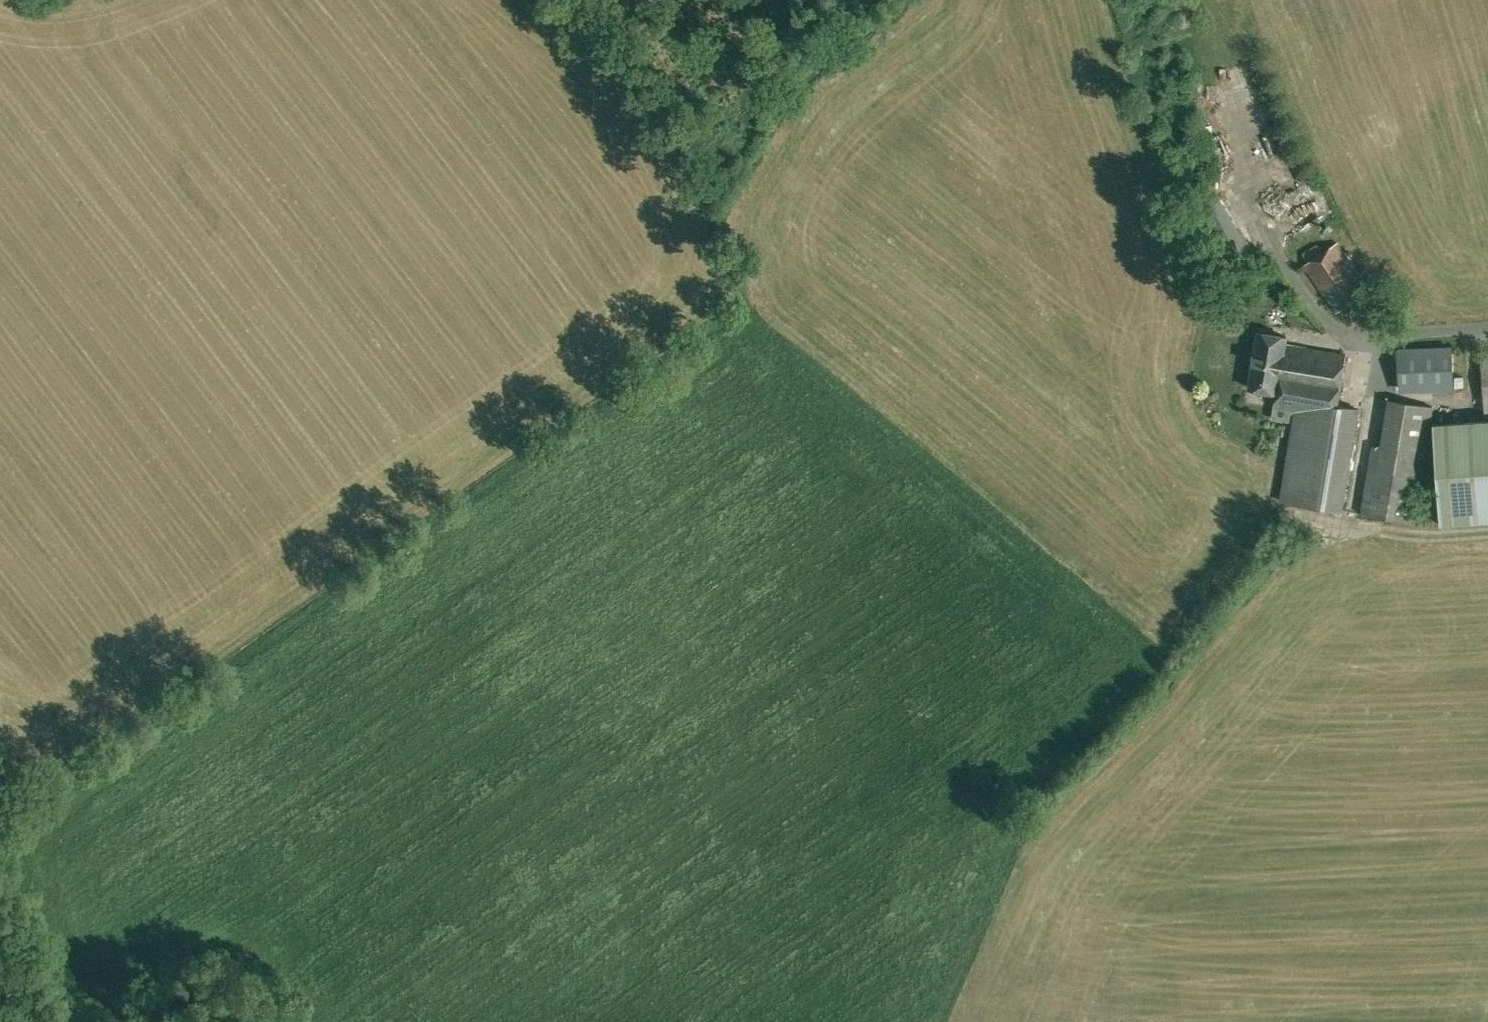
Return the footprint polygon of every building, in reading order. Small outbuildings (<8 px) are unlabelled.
[(1338,313),(1371,290),(1337,242),(1304,265),(1338,313)] [(1315,346),(1316,331),(1296,331),(1295,345),(1315,346)] [(1288,337),(1259,332),(1249,388),(1276,392),(1272,419),(1289,422),(1291,409),(1296,410),(1338,406),(1347,354),(1286,344),(1288,337)] [(1408,346),(1408,358),(1423,357),(1422,345),(1408,346)] [(1413,522),(1433,406),(1389,398),(1381,446),(1373,444),(1361,513),(1413,522)] [(1338,406),(1296,410),(1280,500),(1342,510),(1359,409),(1338,406)] [(1441,524),(1487,521),(1487,420),(1434,424),(1441,524)]
